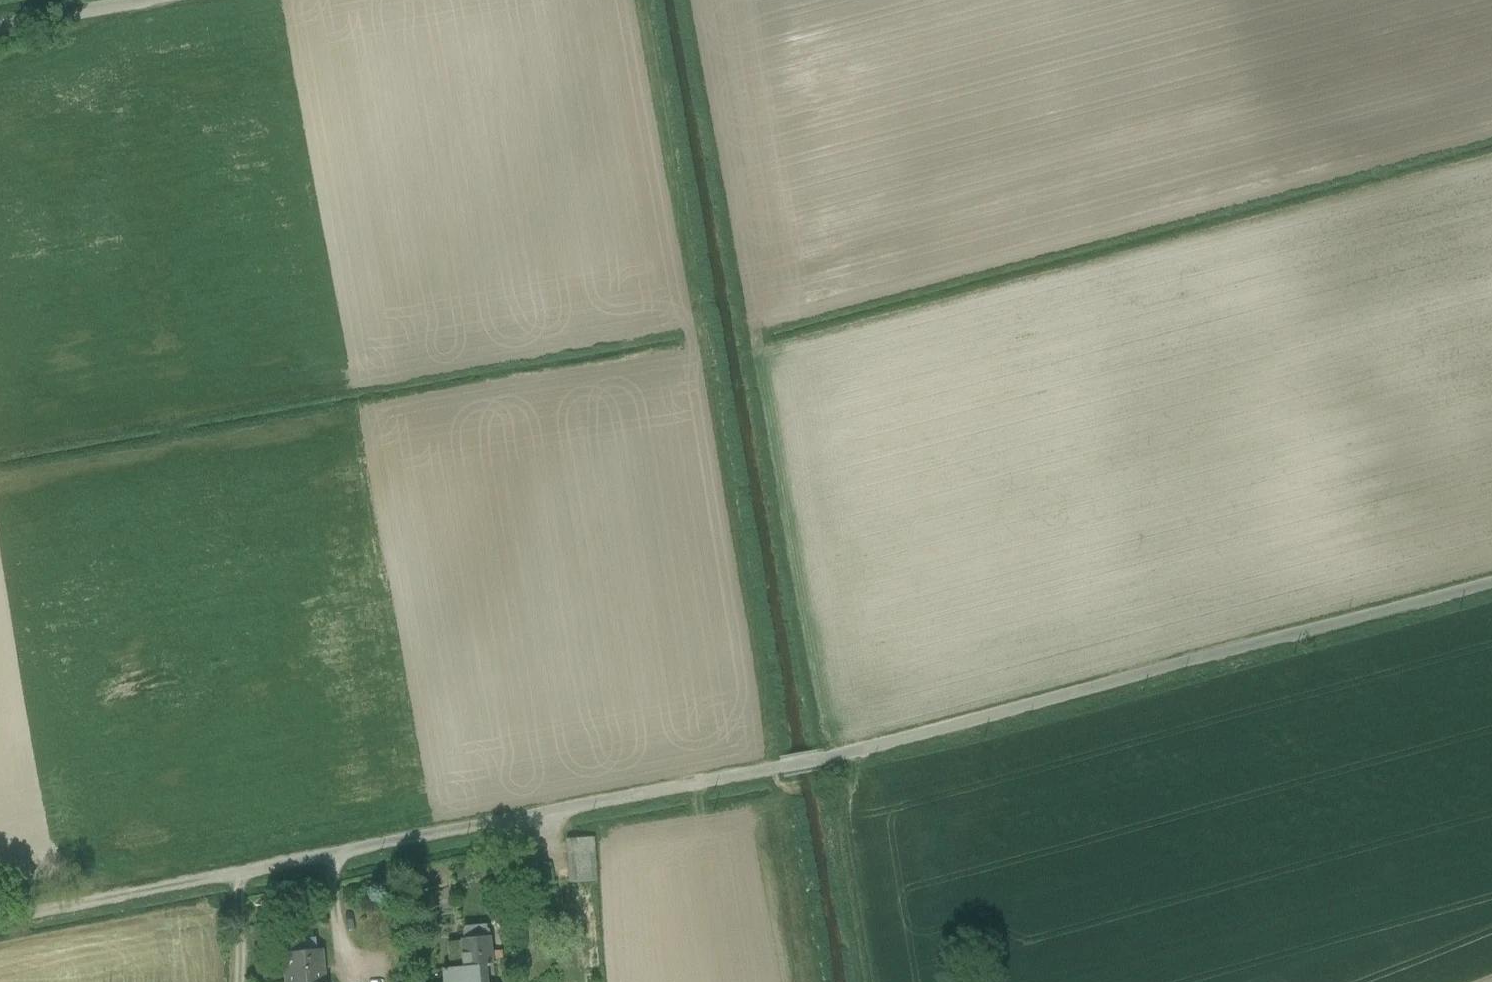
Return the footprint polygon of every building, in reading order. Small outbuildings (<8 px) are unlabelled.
[(572,885),(600,883),(597,840),(569,842),(572,885)] [(489,936),(461,939),(463,967),(484,965),(485,977),(493,976),(489,936)] [(282,952),(285,981),(315,981),(321,981),(317,949),(282,952)] [(442,969),(444,981),(486,981),(485,977),(484,965),(463,967),(442,969)]
